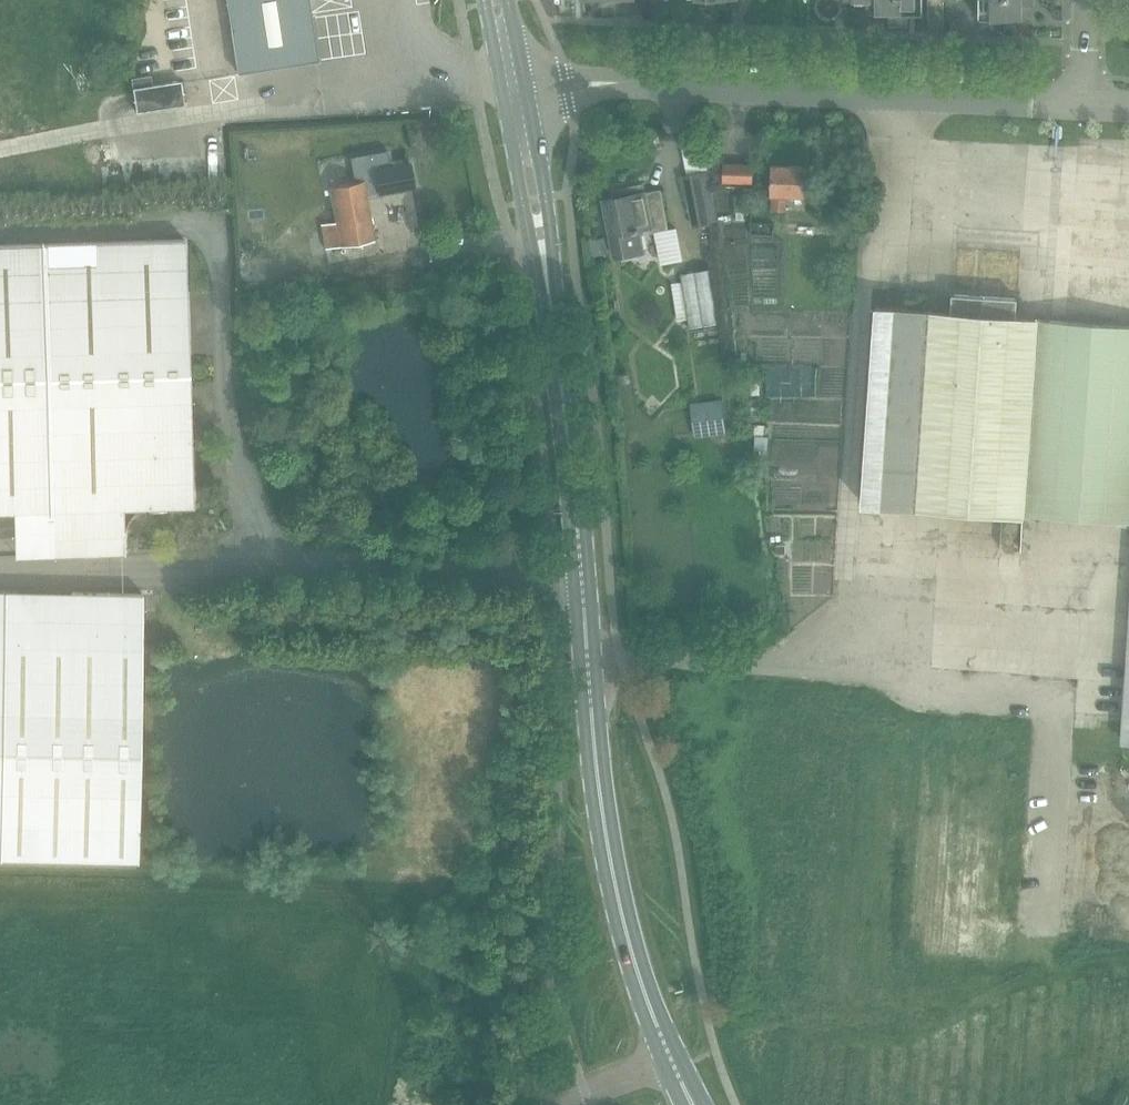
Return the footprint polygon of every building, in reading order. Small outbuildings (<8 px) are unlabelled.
[(239,72),(318,60),(309,0),(229,0),(239,72)] [(613,0),(605,0),(605,12),(613,11),(613,0)] [(613,11),(621,11),(621,0),(625,0),(613,0),(613,11)] [(877,0),(854,0),(854,1),(869,1),(869,13),(877,13),(877,0)] [(900,0),(877,0),(877,13),(892,13),(892,24),(900,24),(900,0)] [(900,24),(909,24),(909,13),(924,13),(924,0),(900,0),(900,24)] [(929,19),(944,19),(944,0),(929,0),(929,19)] [(980,18),(1022,18),(1022,3),(1034,3),(1034,0),(980,0),(980,18)] [(151,74),(131,77),(133,88),(137,112),(185,104),(181,80),(172,82),(153,85),(152,85),(151,74)] [(337,222),(321,225),(322,226),(326,248),(373,239),(365,195),(413,186),(409,162),(387,166),(384,152),(349,158),(354,183),(330,187),(337,222)] [(753,165),(724,164),(723,181),(752,182),(753,165)] [(803,195),(804,189),(805,167),(773,166),(771,210),(786,211),(786,195),(803,195)] [(684,177),(695,227),(718,222),(707,171),(684,177)] [(614,199),(604,201),(615,259),(646,253),(641,228),(650,227),(651,231),(668,228),(660,190),(644,193),(643,185),(624,188),(625,190),(613,192),(614,199)] [(752,211),(752,209),(752,197),(736,197),(736,211),(752,211)] [(773,220),(753,220),(753,235),(774,235),(773,220)] [(51,555),(124,553),(123,508),(192,506),(185,240),(0,245),(0,512),(13,511),(14,556),(51,555)] [(710,269),(682,273),(690,328),(718,324),(710,269)] [(863,503),(1128,521),(1128,326),(1015,318),(1017,299),(953,294),(952,313),(876,308),(863,503)] [(689,428),(717,424),(713,399),(686,403),(689,428)] [(755,424),(754,435),(756,435),(765,436),(766,425),(755,424)] [(756,435),(755,449),(768,450),(769,436),(765,436),(756,435)] [(115,860),(137,860),(142,594),(0,591),(0,858),(115,860)]
